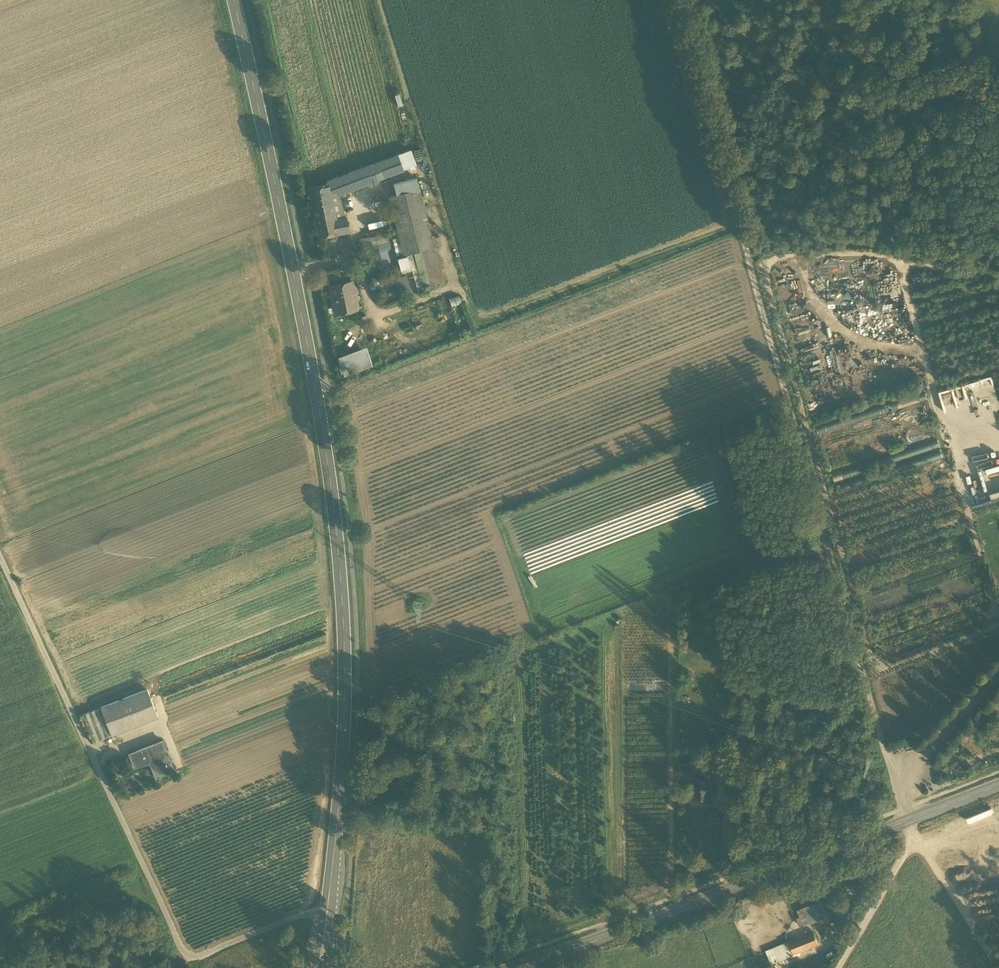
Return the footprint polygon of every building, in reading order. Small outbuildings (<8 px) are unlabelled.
[(404,152),(399,154),(404,169),(410,166),(404,152)] [(342,192),(404,169),(399,154),(327,181),(327,184),(329,195),(330,194),(331,197),(342,192)] [(395,185),(397,193),(421,187),(419,179),(415,180),(395,185)] [(310,187),(312,198),(329,195),(327,184),(310,187)] [(435,246),(421,187),(397,193),(390,195),(404,254),(435,246)] [(347,216),(342,192),(331,197),(334,213),(335,219),(347,216)] [(330,194),(329,195),(312,198),(315,217),(334,213),(331,197),(330,194)] [(338,234),(335,219),(334,213),(315,217),(319,237),(323,237),(336,234),(338,234)] [(335,219),(338,234),(350,231),(347,216),(335,219)] [(390,233),(371,238),(378,269),(398,265),(390,233)] [(340,254),(336,234),(323,237),(327,257),(340,254)] [(368,272),(378,269),(371,238),(361,240),(368,272)] [(399,257),(402,270),(413,267),(410,255),(399,257)] [(326,276),(328,283),(341,280),(339,273),(326,276)] [(394,280),(400,296),(414,291),(407,274),(394,280)] [(344,306),(345,311),(355,309),(353,296),(355,296),(352,282),(330,286),(335,308),(344,306)] [(453,305),(462,302),(460,294),(450,297),(453,305)] [(443,306),(371,334),(382,361),(453,333),(443,306)] [(345,374),(374,365),(369,346),(340,356),(345,374)] [(961,445),(965,460),(998,450),(994,436),(961,445)] [(101,707),(111,735),(158,717),(147,689),(101,707)] [(722,697),(722,720),(731,720),(731,697),(722,697)] [(681,702),(682,714),(690,713),(689,702),(681,702)] [(82,714),(93,742),(111,735),(101,707),(82,714)] [(151,758),(159,776),(174,770),(163,741),(129,754),(134,765),(151,758)] [(723,756),(723,766),(732,766),(731,756),(723,756)] [(151,758),(134,765),(135,767),(150,761),(156,777),(159,776),(151,758)] [(694,780),(710,779),(710,769),(694,769),(694,780)] [(710,779),(694,780),(694,787),(695,796),(710,796),(710,779)] [(821,900),(797,910),(799,916),(802,923),(803,926),(827,916),(821,900)] [(788,941),(793,953),(818,943),(813,931),(813,930),(788,940),(788,941)] [(766,950),(771,962),(793,953),(788,941),(766,950)]
